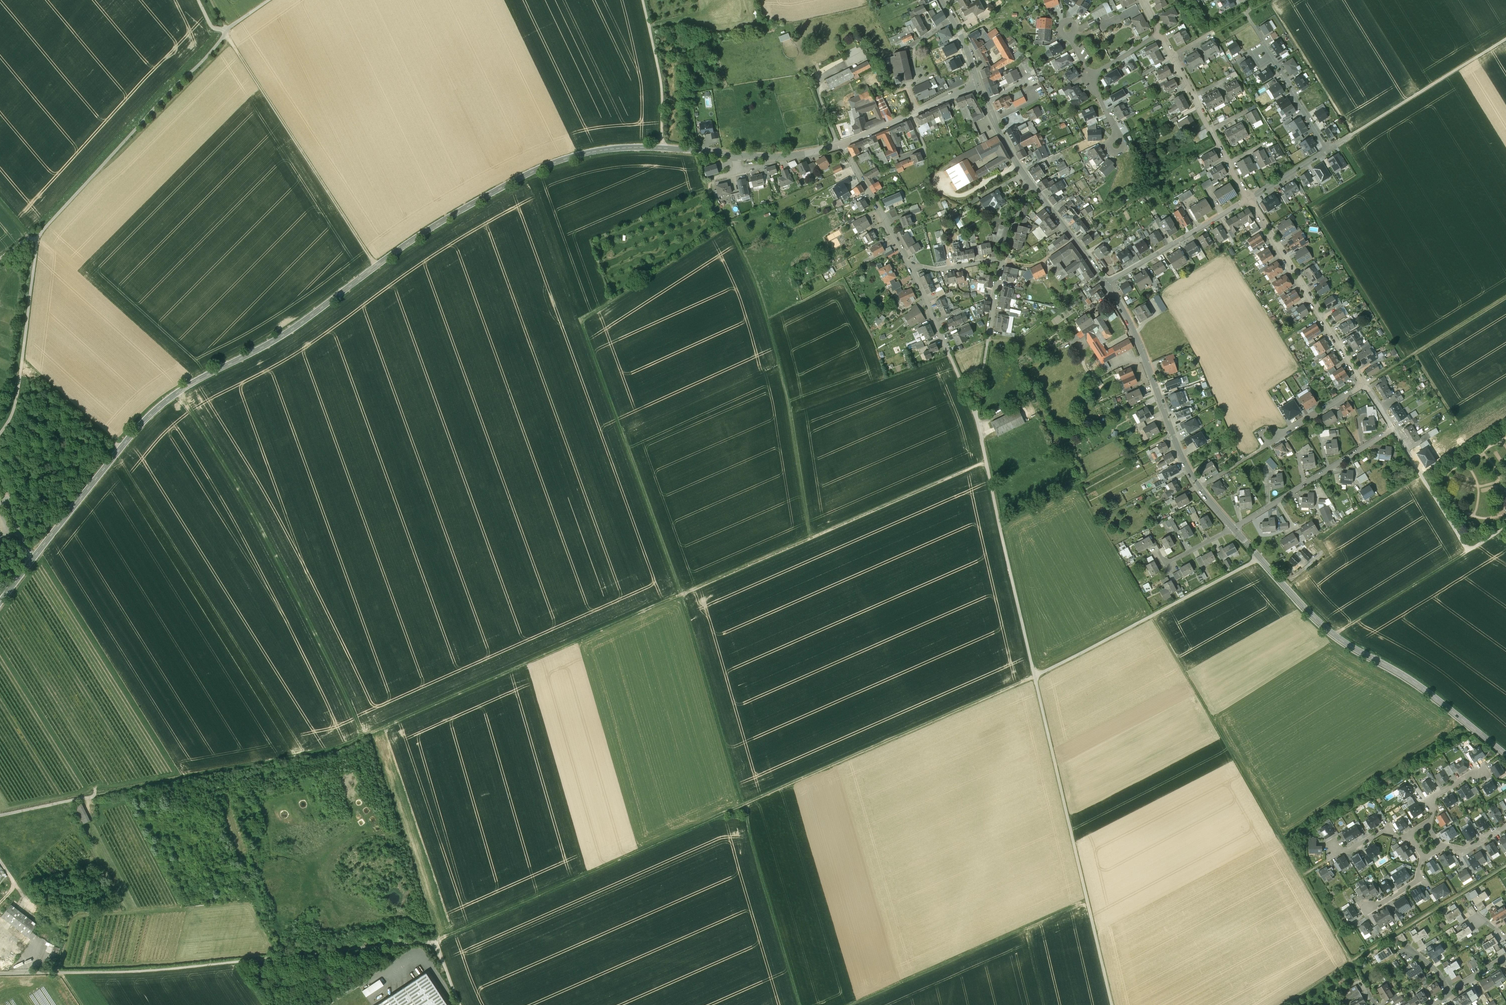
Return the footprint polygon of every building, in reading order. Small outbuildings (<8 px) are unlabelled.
[(968,1),(967,0),(961,0),(958,2),(963,9),(961,10),(964,16),(973,12),(975,16),(984,11),(978,0),(971,0),(970,0),(968,1)] [(1047,9),(1058,4),(1057,1),(1057,0),(1044,0),(1047,9)] [(1157,5),(1155,6),(1157,11),(1167,5),(1165,1),(1163,2),(1162,0),(1154,0),(1157,5)] [(1090,5),(1084,1),(1077,12),(1083,15),(1083,16),(1086,11),(1090,5)] [(1102,4),(1091,14),(1094,20),(1107,13),(1102,4)] [(921,7),(913,11),(915,13),(911,15),(913,19),(917,17),(916,16),(926,11),(923,6),(921,7)] [(1165,13),(1161,15),(1164,21),(1163,22),(1167,28),(1176,23),(1174,17),(1177,15),(1174,9),(1165,13)] [(935,17),(931,19),(936,26),(946,19),(943,12),(935,17)] [(1141,15),(1131,20),(1139,34),(1150,28),(1147,23),(1146,23),(1141,15)] [(922,23),(918,16),(917,17),(913,19),(911,20),(914,24),(915,27),(922,23)] [(1089,27),(1095,23),(1093,18),(1086,22),(1089,27)] [(1051,20),(1040,19),(1039,29),(1050,30),(1051,20)] [(1268,22),(1260,27),(1265,35),(1273,30),(1268,22)] [(922,23),(915,27),(914,24),(909,26),(912,31),(912,30),(916,28),(918,31),(921,37),(927,32),(922,23)] [(1183,24),(1178,27),(1180,32),(1185,30),(1186,30),(1183,24)] [(912,31),(909,26),(904,28),(906,32),(889,39),(891,43),(893,42),(901,39),(910,34),(913,39),(914,41),(917,39),(914,33),(912,30),(912,31)] [(983,28),(978,31),(981,36),(986,33),(983,28)] [(952,38),(947,29),(938,33),(942,42),(947,40),(952,38)] [(1180,32),(1173,36),(1177,45),(1184,42),(1184,40),(1187,39),(1185,35),(1187,34),(1185,30),(1180,32)] [(978,31),(967,36),(971,43),(975,41),(974,40),(975,39),(981,36),(978,31)] [(910,34),(901,39),(902,42),(903,44),(913,39),(910,34)] [(1012,57),(999,35),(992,39),(995,44),(1004,59),(1007,65),(1014,61),(1012,57)] [(975,41),(971,43),(976,51),(984,45),(982,41),(980,41),(977,42),(975,39),(974,40),(975,41)] [(984,45),(976,51),(986,69),(988,68),(989,70),(990,68),(988,63),(989,62),(985,56),(986,55),(984,53),(995,44),(992,39),(984,45)] [(1014,39),(1007,44),(1010,48),(1017,43),(1014,39)] [(1216,47),(1212,40),(1206,44),(1213,55),(1218,52),(1216,47)] [(1280,40),(1271,45),(1273,49),(1273,48),(1277,54),(1279,53),(1286,49),(1280,40)] [(1228,47),(1232,55),(1240,50),(1235,43),(1228,47)] [(948,47),(943,49),(946,57),(957,52),(954,44),(948,47)] [(1050,49),(1053,56),(1063,51),(1059,44),(1058,44),(1051,48),(1050,49)] [(1152,46),(1151,45),(1148,47),(1148,48),(1144,50),(1147,55),(1150,54),(1158,50),(1158,49),(1155,44),(1152,46)] [(1213,55),(1206,44),(1201,47),(1204,53),(1207,58),(1213,55)] [(1286,49),(1279,53),(1282,59),(1289,55),(1286,49)] [(1019,50),(1012,57),(1014,61),(1022,54),(1019,50)] [(1158,50),(1150,54),(1156,65),(1164,61),(1158,50)] [(906,51),(893,54),(893,55),(894,57),(882,60),(883,60),(884,66),(883,66),(883,67),(892,65),(892,67),(891,68),(892,68),(893,71),(892,71),(892,72),(893,72),(894,75),(893,75),(893,76),(894,76),(895,79),(894,79),(894,80),(895,80),(896,83),(895,83),(895,85),(896,84),(896,85),(897,85),(897,84),(900,83),(900,84),(901,84),(901,83),(912,80),(912,79),(912,80),(911,76),(913,75),(912,71),(910,71),(909,68),(910,68),(910,67),(909,68),(908,64),(909,64),(909,63),(908,64),(907,60),(908,60),(908,59),(907,59),(906,56),(907,56),(907,55),(906,55),(905,52),(906,52),(906,51)] [(1200,58),(1197,52),(1191,55),(1198,67),(1203,64),(1203,63),(1200,58)] [(1062,58),(1056,62),(1060,69),(1072,63),(1068,55),(1062,58)] [(1198,67),(1191,55),(1185,59),(1189,65),(1192,70),(1198,67)] [(1027,57),(1021,63),(1024,68),(1030,63),(1030,64),(1032,62),(1027,57)] [(1239,65),(1240,65),(1246,61),(1244,57),(1237,61),(1239,65)] [(955,60),(949,63),(952,71),(962,66),(959,59),(955,60)] [(990,68),(989,70),(988,68),(986,69),(980,72),(982,79),(991,76),(990,75),(998,69),(998,70),(1001,68),(1005,65),(1007,65),(1004,59),(990,68)] [(1246,61),(1240,65),(1245,73),(1254,68),(1249,59),(1246,61)] [(1292,59),(1283,65),(1286,69),(1287,71),(1287,72),(1290,76),(1292,74),(1297,71),(1294,65),(1295,64),(1292,59)] [(1138,67),(1133,60),(1128,63),(1132,71),(1138,67)] [(868,63),(851,71),(853,76),(852,77),(854,81),(860,78),(858,74),(870,68),(868,63)] [(1024,68),(1023,70),(1024,72),(1026,71),(1027,73),(1033,69),(1030,64),(1030,63),(1024,68)] [(1161,69),(1157,72),(1159,76),(1160,76),(1162,79),(1165,78),(1171,75),(1167,67),(1161,69)] [(1074,68),(1072,70),(1068,72),(1069,72),(1065,74),(1066,75),(1065,77),(1067,80),(1069,80),(1069,81),(1079,75),(1074,68)] [(848,69),(826,81),(830,89),(852,78),(848,69)] [(1260,74),(1258,76),(1262,83),(1273,76),(1268,69),(1265,71),(1262,73),(1260,74)] [(998,70),(992,75),(992,76),(991,76),(993,82),(1001,78),(1000,74),(998,70)] [(1003,73),(1000,74),(1001,78),(1003,81),(1018,74),(1016,70),(1008,73),(1008,71),(1003,73)] [(1108,75),(1104,77),(1105,78),(1109,85),(1113,82),(1114,83),(1117,81),(1117,80),(1123,77),(1119,71),(1117,72),(1116,70),(1113,72),(1108,75)] [(1003,81),(996,85),(997,88),(1007,83),(1008,85),(1013,83),(1014,85),(1017,83),(1016,81),(1020,79),(1018,74),(1003,81)] [(1308,84),(1302,75),(1294,80),(1296,84),(1300,89),(1307,84),(1308,84)] [(991,76),(982,79),(984,85),(989,83),(989,84),(993,82),(991,76)] [(1267,84),(1270,89),(1277,84),(1274,79),(1267,84)] [(1168,83),(1164,85),(1164,86),(1166,90),(1167,89),(1168,91),(1177,87),(1173,80),(1168,83)] [(931,88),(928,81),(913,88),(916,95),(917,94),(918,96),(917,96),(919,101),(925,98),(925,99),(929,98),(929,97),(936,93),(934,89),(931,90),(931,88)] [(1242,93),(1236,81),(1230,84),(1236,96),(1242,93)] [(1069,84),(1064,88),(1062,89),(1066,95),(1069,93),(1068,92),(1072,89),(1069,84)] [(1236,96),(1230,84),(1224,87),(1228,94),(1230,99),(1231,99),(1236,96)] [(1269,89),(1274,98),(1283,93),(1281,89),(1280,87),(1278,84),(1277,84),(1270,89),(1269,89)] [(994,86),(986,89),(989,97),(998,94),(996,88),(997,88),(996,85),(994,86)] [(874,99),(867,86),(860,89),(863,93),(861,94),(861,95),(850,100),(854,109),(855,109),(858,115),(861,114),(862,116),(863,115),(863,113),(873,110),(878,120),(868,124),(870,129),(885,122),(883,118),(883,119),(878,109),(878,108),(874,99)] [(1072,89),(1068,92),(1069,93),(1073,100),(1071,101),(1074,107),(1087,99),(1084,94),(1081,95),(1076,87),(1072,89)] [(1122,90),(1110,97),(1113,102),(1121,98),(1125,96),(1125,95),(1122,90)] [(1221,98),(1217,91),(1212,94),(1218,105),(1223,103),(1224,102),(1221,98)] [(1014,93),(993,104),(997,111),(1005,107),(1006,109),(1007,109),(1009,108),(1009,107),(1008,105),(1013,104),(1015,108),(1026,102),(1023,96),(1017,98),(1014,93)] [(981,110),(972,94),(964,97),(966,104),(969,107),(972,106),(973,107),(974,109),(976,113),(981,110)] [(1218,105),(1212,94),(1204,98),(1211,113),(1214,111),(1213,108),(1218,105)] [(893,119),(882,95),(879,96),(874,99),(878,108),(878,109),(883,119),(883,118),(885,122),(893,119)] [(1178,95),(1175,97),(1176,99),(1174,99),(1174,100),(1170,102),(1172,106),(1170,107),(1172,109),(1174,107),(1185,102),(1181,95),(1179,97),(1178,95)] [(964,97),(956,100),(959,107),(963,106),(966,104),(964,97)] [(1285,100),(1277,105),(1276,105),(1278,109),(1280,108),(1282,111),(1282,110),(1291,105),(1287,99),(1285,100)] [(1185,102),(1174,107),(1176,110),(1178,114),(1180,112),(1181,114),(1187,111),(1186,110),(1188,108),(1185,102)] [(979,136),(973,123),(974,122),(970,115),(968,110),(973,107),(972,106),(969,107),(966,104),(963,106),(966,114),(967,114),(968,117),(964,119),(967,118),(976,138),(978,136),(979,136)] [(1119,106),(1113,109),(1116,115),(1126,109),(1123,104),(1119,106)] [(1315,109),(1317,112),(1322,109),(1325,107),(1322,104),(1315,109)] [(945,105),(938,108),(941,116),(949,113),(947,109),(945,105)] [(1295,112),(1291,105),(1282,110),(1287,117),(1290,115),(1295,112)] [(963,106),(959,107),(964,119),(968,117),(967,114),(966,114),(963,106)] [(938,108),(931,111),(934,119),(939,117),(941,116),(938,108)] [(1037,108),(1027,113),(1031,121),(1041,115),(1037,108)] [(1085,121),(1087,121),(1096,117),(1093,111),(1092,108),(1081,112),(1085,121)] [(861,114),(858,115),(855,109),(854,109),(852,110),(856,126),(852,127),(855,135),(859,134),(870,129),(868,124),(865,125),(862,116),(861,114)] [(1126,109),(1116,115),(1119,120),(1125,117),(1129,115),(1129,114),(1126,109)] [(1317,112),(1314,114),(1319,122),(1327,117),(1322,109),(1317,112)] [(976,113),(970,115),(974,122),(985,117),(981,110),(976,113)] [(1256,110),(1246,115),(1251,125),(1261,120),(1256,110)] [(931,111),(923,115),(927,123),(930,121),(934,119),(931,111)] [(1087,121),(1089,126),(1096,123),(1097,123),(1096,119),(1097,118),(1094,111),(1093,111),(1096,117),(1087,121)] [(923,115),(916,118),(920,126),(927,123),(923,115)] [(1193,124),(1190,117),(1177,124),(1180,128),(1186,125),(1187,127),(1186,127),(1186,128),(1187,128),(1190,133),(1195,131),(1197,129),(1194,123),(1193,124)] [(1286,127),(1288,126),(1287,126),(1293,122),(1290,118),(1284,122),(1283,123),(1286,127)] [(1288,126),(1291,132),(1303,124),(1299,118),(1293,122),(1287,126),(1288,126)] [(909,121),(899,125),(901,131),(902,132),(905,130),(906,133),(910,132),(912,136),(916,134),(909,121)] [(1031,121),(1025,124),(1027,127),(1029,130),(1034,127),(1031,121)] [(711,124),(705,125),(705,123),(700,124),(701,130),(702,134),(711,133),(713,133),(713,128),(712,128),(711,124)] [(927,123),(920,126),(923,133),(927,131),(928,133),(931,131),(929,128),(927,123)] [(1248,135),(1242,123),(1239,125),(1238,124),(1235,125),(1242,139),(1248,135)] [(1295,138),(1301,135),(1307,131),(1303,124),(1291,132),(1295,138)] [(896,127),(888,130),(890,135),(890,134),(894,144),(893,145),(895,149),(899,147),(900,147),(898,142),(901,141),(899,137),(897,137),(895,133),(901,131),(899,125),(896,127)] [(1022,125),(1018,127),(1017,126),(1006,131),(1014,147),(1023,142),(1020,137),(1017,131),(1020,130),(1020,131),(1024,129),(1022,125)] [(1242,139),(1235,125),(1233,127),(1233,128),(1230,130),(1236,142),(1242,139)] [(1332,126),(1327,129),(1324,131),(1329,139),(1337,135),(1332,126)] [(1030,132),(1020,137),(1023,142),(1034,137),(1038,135),(1034,127),(1029,130),(1030,132)] [(1229,129),(1227,130),(1227,131),(1224,133),(1231,145),(1236,142),(1230,130),(1229,129)] [(888,130),(881,133),(886,144),(887,144),(892,142),(890,135),(888,130)] [(1096,131),(1088,131),(1088,136),(1089,141),(1092,141),(1096,141),(1096,140),(1100,140),(1099,136),(1101,136),(1100,131),(1096,131)] [(912,136),(905,139),(907,144),(918,139),(916,134),(912,136)] [(979,136),(978,136),(982,144),(988,142),(984,134),(979,136)] [(1041,136),(1039,134),(1038,135),(1034,137),(1036,142),(1035,142),(1038,149),(1043,146),(1045,145),(1043,140),(1043,138),(1042,137),(1041,136)] [(1303,139),(1301,135),(1295,138),(1293,139),(1296,143),(1303,139)] [(875,136),(866,140),(868,144),(869,144),(870,145),(870,146),(875,143),(878,142),(875,136)] [(982,144),(954,159),(949,163),(952,168),(946,170),(958,190),(969,184),(975,180),(978,179),(975,173),(970,165),(999,149),(1003,157),(1007,155),(1000,142),(997,137),(988,142),(982,144)] [(1023,142),(1014,147),(1018,153),(1016,154),(1019,160),(1027,156),(1028,156),(1031,154),(1032,153),(1031,151),(1026,154),(1022,147),(1035,142),(1036,142),(1034,137),(1023,142)] [(1305,153),(1306,151),(1314,147),(1316,145),(1311,137),(1300,144),(1305,153)] [(863,141),(847,148),(852,157),(859,154),(857,149),(861,147),(864,154),(857,156),(860,162),(867,159),(867,158),(870,156),(867,152),(864,145),(863,141)] [(887,161),(883,151),(882,150),(881,150),(878,142),(875,143),(876,148),(875,149),(880,159),(876,161),(879,167),(888,163),(887,161)] [(892,142),(887,144),(891,151),(886,153),(885,149),(882,150),(883,151),(887,161),(891,159),(898,156),(895,149),(893,145),(892,142)] [(1277,145),(1268,149),(1272,156),(1274,159),(1282,155),(1277,145)] [(1038,149),(1034,152),(1036,156),(1038,162),(1048,157),(1043,146),(1038,149)] [(1094,149),(1088,152),(1092,158),(1103,151),(1102,150),(1101,148),(1100,148),(1100,147),(1094,149)] [(1314,147),(1306,151),(1309,156),(1317,152),(1314,147)] [(1267,159),(1262,150),(1258,153),(1257,151),(1253,154),(1258,163),(1260,167),(1268,163),(1269,163),(1267,159)] [(1103,151),(1092,158),(1096,164),(1096,165),(1102,160),(1106,156),(1105,155),(1105,154),(1104,152),(1103,152),(1103,151)] [(1213,151),(1201,158),(1206,166),(1208,165),(1218,159),(1213,151)] [(919,153),(911,156),(912,160),(909,161),(911,165),(923,161),(919,153)] [(1003,157),(975,173),(978,179),(998,167),(1000,171),(1007,167),(1005,163),(1010,160),(1007,155),(1003,157)] [(1340,158),(1338,155),(1328,161),(1329,163),(1326,165),(1328,168),(1331,166),(1335,172),(1345,166),(1342,162),(1344,161),(1341,157),(1340,158)] [(824,157),(817,162),(821,170),(823,169),(827,166),(829,165),(824,157)] [(1248,158),(1237,164),(1243,175),(1253,170),(1254,169),(1252,165),(1248,158)] [(1104,162),(1101,165),(1103,167),(1109,161),(1107,159),(1104,162)] [(909,160),(895,166),(898,174),(904,171),(903,169),(911,165),(909,161),(909,160)] [(1102,160),(1096,165),(1096,164),(1095,166),(1097,168),(1101,165),(1104,162),(1102,160)] [(1103,167),(1100,170),(1105,176),(1114,168),(1111,165),(1113,164),(1110,160),(1109,161),(1103,167)] [(805,162),(797,166),(801,175),(802,175),(803,176),(805,175),(805,174),(806,173),(809,171),(807,165),(805,162)] [(813,162),(807,165),(809,171),(810,174),(818,170),(813,162)] [(1044,162),(1038,166),(1038,165),(1028,171),(1035,181),(1044,175),(1042,172),(1048,168),(1044,162)] [(1064,162),(1057,166),(1060,171),(1067,167),(1064,162)] [(1321,181),(1324,179),(1325,180),(1330,176),(1322,164),(1317,166),(1318,167),(1314,169),(1317,175),(1321,181)] [(716,165),(705,168),(707,177),(719,173),(716,165)] [(1221,165),(1211,171),(1216,179),(1216,180),(1216,179),(1226,174),(1221,165)] [(840,166),(832,169),(835,174),(842,170),(840,166)] [(774,167),(767,169),(769,175),(776,173),(774,167)] [(1068,167),(1058,173),(1060,176),(1069,171),(1070,170),(1068,167)] [(876,168),(874,169),(874,170),(868,174),(871,178),(879,174),(876,168)] [(787,170),(781,172),(783,177),(778,179),(781,187),(793,182),(791,176),(790,175),(789,175),(787,170)] [(1307,173),(1299,177),(1305,186),(1312,182),(1313,181),(1311,178),(1307,173)] [(762,174),(751,177),(754,187),(755,190),(764,188),(763,184),(765,184),(762,175),(762,174)] [(871,178),(868,174),(863,176),(870,187),(874,184),(873,181),(871,178)] [(1317,175),(1314,177),(1319,184),(1322,182),(1321,181),(1317,175)] [(838,183),(836,184),(838,187),(843,184),(849,181),(847,178),(844,180),(838,183)] [(1045,180),(1037,184),(1042,191),(1047,189),(1053,185),(1058,183),(1055,178),(1047,183),(1045,180)] [(746,182),(745,179),(737,181),(740,192),(741,198),(744,197),(745,199),(749,198),(747,187),(748,187),(747,181),(746,182)] [(1209,180),(1200,185),(1203,191),(1213,185),(1211,182),(1209,180)] [(1058,183),(1053,185),(1054,188),(1050,190),(1050,191),(1051,191),(1052,193),(1052,194),(1053,196),(1056,193),(1064,189),(1062,187),(1063,186),(1061,181),(1058,183)] [(878,182),(874,184),(870,187),(873,193),(881,189),(878,182)] [(1293,182),(1287,185),(1293,195),(1299,191),(1296,187),(1293,182)] [(727,184),(716,186),(717,190),(719,196),(731,193),(731,192),(730,187),(728,187),(727,184)] [(848,193),(843,184),(838,187),(834,189),(835,192),(835,194),(835,195),(837,196),(839,198),(842,196),(848,193)] [(860,185),(853,190),(857,196),(864,192),(860,185)] [(1230,185),(1214,195),(1220,205),(1236,195),(1230,185)] [(1281,189),(1284,194),(1287,198),(1293,195),(1287,185),(1281,189)] [(1064,189),(1056,193),(1053,196),(1048,199),(1053,206),(1061,200),(1058,196),(1065,192),(1064,189)] [(998,190),(980,201),(980,202),(983,207),(989,203),(993,210),(1005,203),(998,190)] [(1189,191),(1178,197),(1181,202),(1192,196),(1189,191)] [(741,198),(740,192),(734,194),(736,200),(736,202),(739,201),(740,203),(742,203),(742,200),(741,198)] [(900,193),(882,200),(886,207),(903,200),(900,193)] [(1270,195),(1267,197),(1274,208),(1280,204),(1279,203),(1274,195),(1273,194),(1271,196),(1270,195)] [(1287,198),(1284,194),(1281,196),(1286,204),(1289,202),(1287,198)] [(977,197),(968,202),(971,207),(980,202),(980,201),(977,197)] [(1262,202),(1262,203),(1267,210),(1268,212),(1274,208),(1267,197),(1264,199),(1264,200),(1262,202)] [(857,203),(856,204),(861,211),(869,207),(864,199),(857,203)] [(946,212),(945,209),(948,207),(945,200),(941,202),(944,210),(939,212),(941,215),(946,212)] [(1205,200),(1190,210),(1196,220),(1211,210),(1205,200)] [(1070,202),(1063,206),(1063,207),(1064,206),(1068,210),(1071,208),(1078,203),(1077,202),(1073,205),(1070,202)] [(1063,207),(1057,212),(1061,217),(1067,211),(1068,210),(1064,206),(1063,207)] [(947,212),(951,219),(954,217),(953,215),(959,212),(956,207),(947,212)] [(1089,207),(1080,212),(1080,213),(1083,217),(1092,211),(1089,207)] [(1076,216),(1071,208),(1068,210),(1067,211),(1070,215),(1066,219),(1071,225),(1079,220),(1083,217),(1080,213),(1076,216)] [(895,209),(888,212),(892,218),(898,216),(895,209)] [(1036,215),(1035,216),(1037,219),(1039,218),(1042,222),(1048,216),(1049,216),(1044,209),(1036,215)] [(1181,209),(1174,214),(1176,218),(1177,217),(1179,222),(1182,220),(1186,226),(1190,223),(1183,211),(1182,209),(1181,209)] [(1254,221),(1247,209),(1237,215),(1242,224),(1247,220),(1249,223),(1254,221)] [(910,215),(900,219),(904,228),(914,224),(910,215)] [(1237,215),(1226,222),(1233,233),(1238,230),(1236,227),(1242,224),(1237,215)] [(1057,227),(1048,216),(1042,222),(1040,225),(1047,234),(1057,227)] [(865,217),(860,219),(859,219),(855,222),(853,223),(858,232),(870,226),(865,217)] [(1161,223),(1159,224),(1162,227),(1163,230),(1164,229),(1166,231),(1164,232),(1166,234),(1167,234),(1169,236),(1177,231),(1169,218),(1161,223)] [(1290,219),(1278,227),(1284,237),(1292,232),(1296,230),(1296,229),(1293,230),(1290,225),(1293,224),(1290,219)] [(1079,220),(1071,225),(1076,232),(1079,230),(1082,235),(1087,231),(1079,220)] [(1009,228),(1001,225),(998,236),(992,234),(992,236),(993,242),(1004,245),(1009,228)] [(1220,225),(1212,231),(1219,242),(1227,237),(1226,235),(1220,225)] [(1030,229),(1018,226),(1017,233),(1025,235),(1026,233),(1029,234),(1030,229)] [(1257,226),(1250,231),(1252,235),(1259,230),(1257,226)] [(868,234),(862,237),(863,238),(866,244),(877,238),(873,231),(868,234)] [(909,239),(907,236),(908,235),(906,233),(904,234),(902,231),(897,234),(905,248),(906,250),(910,248),(915,245),(911,237),(909,239)] [(1154,234),(1149,237),(1154,245),(1162,239),(1157,231),(1154,233),(1154,234)] [(1025,235),(1017,233),(1015,240),(1022,242),(1023,242),(1025,235)] [(1206,233),(1198,238),(1204,248),(1212,243),(1206,233)] [(1091,239),(1089,234),(1081,240),(1085,246),(1093,241),(1091,239)] [(1250,239),(1247,241),(1250,246),(1261,239),(1258,234),(1250,239)] [(1069,241),(1064,235),(1061,237),(1060,236),(1058,237),(1059,239),(1063,245),(1069,241)] [(1295,237),(1288,242),(1289,245),(1291,248),(1293,250),(1300,246),(1305,243),(1300,235),(1295,237)] [(1059,239),(1056,241),(1055,239),(1053,241),(1054,242),(1052,244),(1053,245),(1056,249),(1063,245),(1059,239)] [(1261,239),(1250,246),(1253,250),(1256,248),(1264,243),(1261,239)] [(1022,242),(1015,240),(1013,247),(1014,248),(1019,249),(1021,249),(1022,242)] [(1143,241),(1135,246),(1140,254),(1148,249),(1143,241)] [(966,251),(960,252),(959,251),(960,251),(958,242),(952,243),(954,255),(952,255),(952,260),(955,259),(956,261),(968,259),(966,251)] [(1199,252),(1193,242),(1185,247),(1191,257),(1199,252)] [(1076,250),(1071,243),(1059,252),(1064,258),(1072,252),(1076,250)] [(874,248),(871,249),(874,256),(883,252),(884,251),(884,250),(880,244),(874,248)] [(990,244),(977,246),(979,256),(991,253),(990,244)] [(915,245),(910,248),(913,254),(921,250),(919,247),(917,248),(915,245)] [(1103,245),(1093,251),(1099,260),(1109,253),(1103,245)] [(1136,253),(1131,245),(1125,249),(1126,250),(1127,250),(1131,256),(1136,253)] [(942,247),(934,249),(937,263),(945,261),(942,247)] [(1261,253),(1257,255),(1260,260),(1270,253),(1267,248),(1261,253)] [(973,250),(966,251),(968,259),(975,258),(973,250)] [(1126,250),(1120,254),(1119,253),(1117,255),(1116,257),(1117,258),(1119,259),(1122,264),(1126,261),(1128,262),(1130,260),(1130,259),(1132,258),(1131,256),(1127,250),(1126,250)] [(1179,250),(1167,258),(1171,264),(1174,268),(1181,263),(1182,265),(1186,262),(1179,250)] [(1300,253),(1295,256),(1297,260),(1298,259),(1300,263),(1303,261),(1304,263),(1309,261),(1307,258),(1310,257),(1306,250),(1300,253)] [(1076,261),(1065,270),(1059,261),(1064,258),(1059,252),(1049,259),(1057,270),(1063,279),(1068,275),(1072,272),(1080,266),(1076,262),(1077,261),(1082,258),(1078,253),(1074,256),(1076,261)] [(1270,253),(1260,260),(1263,264),(1267,262),(1273,258),(1270,253)] [(1082,258),(1077,261),(1076,262),(1080,266),(1081,268),(1086,264),(1082,258)] [(1166,270),(1161,262),(1152,268),(1156,275),(1162,271),(1163,272),(1166,270)] [(894,270),(891,263),(883,267),(881,264),(877,266),(881,274),(880,275),(880,276),(880,277),(881,278),(881,279),(882,279),(883,279),(885,283),(889,281),(891,285),(887,287),(888,289),(891,287),(894,286),(893,284),(896,283),(893,279),(898,277),(895,272),(894,272),(893,270),(894,270)] [(1268,268),(1265,270),(1267,274),(1279,267),(1276,263),(1268,268)] [(1041,264),(1031,269),(1030,270),(1031,271),(1035,280),(1046,275),(1041,264)] [(1086,264),(1081,268),(1084,273),(1089,269),(1086,264)] [(1174,268),(1171,264),(1168,266),(1177,280),(1180,278),(1175,269),(1174,268)] [(1310,267),(1304,271),(1307,275),(1307,274),(1308,276),(1317,271),(1313,265),(1310,267)] [(1018,270),(1005,267),(1003,273),(1013,275),(1017,275),(1018,270)] [(1279,267),(1267,274),(1270,278),(1270,279),(1274,277),(1282,272),(1279,267)] [(1094,277),(1089,269),(1084,273),(1082,274),(1087,282),(1094,277)] [(1063,279),(1057,270),(1054,272),(1060,281),(1063,279)] [(1149,278),(1144,271),(1133,278),(1136,282),(1137,281),(1142,288),(1151,282),(1149,278)] [(1317,271),(1308,276),(1310,279),(1309,279),(1312,283),(1316,280),(1321,277),(1320,277),(1317,271)] [(954,272),(947,273),(947,275),(949,283),(957,282),(955,274),(954,272)] [(962,272),(955,274),(957,282),(957,284),(964,282),(964,281),(962,275),(962,272)] [(1013,275),(1003,273),(1002,279),(1004,280),(1004,281),(1006,282),(1007,280),(1009,280),(1008,281),(1014,282),(1014,279),(1016,279),(1017,275),(1013,275)] [(928,275),(920,278),(922,284),(931,281),(928,275)] [(1277,281),(1273,284),(1274,284),(1276,288),(1288,281),(1285,276),(1277,281)] [(1157,286),(1152,277),(1149,278),(1151,282),(1154,287),(1157,286)] [(931,281),(922,284),(925,290),(933,287),(936,285),(939,284),(938,282),(932,284),(931,281)] [(1288,281),(1276,288),(1279,293),(1283,291),(1291,286),(1288,281)] [(896,283),(893,284),(894,286),(896,290),(900,288),(902,287),(899,282),(896,283)] [(1131,287),(1128,282),(1127,282),(1120,287),(1124,294),(1132,290),(1131,287)] [(1320,284),(1315,288),(1320,296),(1322,294),(1323,294),(1326,293),(1326,292),(1325,290),(1328,288),(1325,283),(1324,282),(1320,284)] [(1099,284),(1087,293),(1088,295),(1086,296),(1088,299),(1093,295),(1100,290),(1102,289),(1099,284)] [(933,287),(925,290),(927,295),(935,291),(934,289),(933,287)] [(1012,289),(1004,287),(1001,297),(1011,299),(1012,299),(1014,290),(1014,289),(1012,289)] [(896,298),(897,297),(902,291),(900,288),(896,290),(895,290),(897,293),(894,296),(896,298)] [(902,291),(897,297),(898,301),(897,302),(899,305),(901,305),(902,307),(904,306),(905,308),(910,306),(916,300),(911,288),(906,291),(904,289),(902,291)] [(1085,290),(1079,293),(1080,295),(1081,295),(1085,301),(1088,299),(1086,296),(1088,295),(1087,293),(1085,290)] [(1100,290),(1093,295),(1094,297),(1093,298),(1094,301),(1096,300),(1097,302),(1104,297),(1100,290)] [(1286,296),(1282,298),(1285,303),(1297,295),(1294,291),(1286,296)] [(1166,309),(1158,295),(1153,298),(1161,312),(1166,309)] [(1297,295),(1285,303),(1288,307),(1288,308),(1292,305),(1300,300),(1297,295)] [(1011,299),(1001,297),(999,306),(1009,309),(1011,299)] [(1333,297),(1324,302),(1328,309),(1334,305),(1337,304),(1337,303),(1333,297)] [(944,298),(936,302),(939,309),(947,306),(944,298)] [(986,302),(980,305),(980,307),(978,307),(978,312),(978,313),(983,314),(983,313),(983,311),(985,311),(986,310),(988,311),(990,303),(986,302)] [(1145,303),(1133,310),(1140,322),(1152,315),(1145,303)] [(947,306),(939,309),(942,316),(950,313),(949,309),(953,308),(952,304),(949,305),(947,306)] [(1298,308),(1296,310),(1298,313),(1298,314),(1299,315),(1301,318),(1308,314),(1303,305),(1298,308)] [(923,318),(917,308),(913,311),(909,313),(909,314),(906,316),(911,325),(918,321),(923,318)] [(1337,310),(1331,314),(1336,321),(1345,316),(1340,309),(1337,310)] [(1095,313),(1092,313),(1093,317),(1091,318),(1092,321),(1099,317),(1098,312),(1095,312),(1095,313)] [(964,314),(957,317),(946,321),(949,327),(954,324),(955,326),(967,321),(964,313),(964,314)] [(1006,316),(998,314),(997,320),(998,320),(998,323),(1008,324),(1009,316),(1006,316)] [(872,322),(877,326),(885,318),(882,315),(878,318),(876,317),(872,322)] [(1086,315),(1076,322),(1082,331),(1094,323),(1092,321),(1091,318),(1088,319),(1086,315)] [(1103,322),(1101,319),(1099,316),(1099,317),(1092,321),(1094,323),(1082,331),(1081,331),(1077,334),(1080,338),(1084,335),(1097,357),(1107,352),(1100,342),(1111,336),(1110,334),(1108,330),(1103,322)] [(1347,322),(1339,327),(1343,333),(1357,325),(1355,323),(1353,324),(1350,320),(1347,322)] [(1008,324),(998,323),(997,325),(996,330),(1004,331),(1007,332),(1008,324)] [(929,324),(923,327),(922,327),(917,329),(920,335),(923,333),(926,339),(934,336),(929,324)] [(1307,329),(1303,332),(1306,336),(1318,329),(1315,324),(1307,329)] [(962,330),(958,332),(959,333),(953,336),(955,340),(954,340),(956,344),(959,343),(960,343),(964,341),(963,338),(972,334),(969,327),(962,330)] [(1318,329),(1306,336),(1309,341),(1312,339),(1321,334),(1318,329)] [(1353,335),(1347,339),(1350,344),(1359,339),(1356,333),(1353,335)] [(1077,334),(1067,340),(1070,345),(1080,338),(1077,334)] [(1316,344),(1314,345),(1317,350),(1327,343),(1324,339),(1316,344)] [(1359,339),(1350,344),(1354,350),(1360,347),(1363,345),(1363,344),(1359,339)] [(1107,352),(1097,357),(1099,359),(1099,360),(1102,364),(1106,361),(1132,347),(1128,340),(1107,352)] [(936,343),(927,347),(929,350),(923,353),(926,360),(932,357),(931,354),(939,350),(936,343)] [(1327,343),(1317,350),(1319,354),(1320,354),(1324,352),(1330,348),(1327,343)] [(1363,351),(1357,355),(1360,360),(1371,353),(1368,349),(1368,348),(1363,351)] [(1327,357),(1323,359),(1323,360),(1326,364),(1336,358),(1333,353),(1327,357)] [(1371,353),(1360,360),(1363,365),(1369,361),(1374,358),(1371,353)] [(1336,358),(1326,364),(1328,369),(1333,366),(1339,362),(1336,358)] [(1167,361),(1162,362),(1163,364),(1162,365),(1164,368),(1165,368),(1166,371),(1169,370),(1176,368),(1172,359),(1167,361)] [(1106,361),(1102,364),(1099,360),(1098,360),(1100,364),(1100,365),(1101,367),(1104,371),(1110,367),(1106,361)] [(1372,366),(1366,370),(1369,376),(1378,370),(1375,365),(1375,364),(1372,366)] [(1336,371),(1332,373),(1332,374),(1335,379),(1345,373),(1342,367),(1336,371)] [(1136,384),(1129,368),(1123,371),(1119,373),(1126,388),(1130,387),(1136,384)] [(1345,373),(1335,379),(1339,385),(1343,383),(1349,379),(1345,373)] [(1174,380),(1168,382),(1165,384),(1167,390),(1171,389),(1176,387),(1180,386),(1179,384),(1177,379),(1174,380)] [(1380,384),(1375,387),(1380,393),(1388,388),(1383,382),(1383,381),(1380,384)] [(1388,388),(1380,393),(1384,400),(1392,395),(1388,388)] [(1139,390),(1127,395),(1129,400),(1128,400),(1130,406),(1136,403),(1135,402),(1143,398),(1139,390)] [(1175,394),(1169,396),(1171,402),(1183,397),(1181,392),(1175,394)] [(1309,393),(1304,396),(1310,406),(1316,403),(1312,397),(1309,393)] [(1300,399),(1299,399),(1302,404),(1305,409),(1310,406),(1304,396),(1300,399)] [(1183,397),(1171,402),(1173,407),(1181,404),(1185,403),(1183,397)] [(1287,404),(1294,416),(1300,412),(1296,406),(1293,400),(1287,404)] [(1348,403),(1339,408),(1340,410),(1344,416),(1353,411),(1348,403)] [(1397,403),(1389,408),(1394,415),(1401,410),(1397,403)] [(1285,414),(1288,420),(1294,416),(1287,404),(1281,408),(1285,414)] [(1356,410),(1359,416),(1363,414),(1368,413),(1368,411),(1367,407),(1367,405),(1356,410)] [(1146,408),(1138,412),(1140,415),(1137,416),(1140,422),(1141,422),(1143,421),(1151,417),(1146,408)] [(1183,410),(1175,413),(1176,415),(1175,415),(1177,419),(1177,418),(1178,420),(1185,417),(1191,415),(1188,409),(1188,408),(1183,410)] [(1018,409),(991,422),(998,435),(1025,422),(1018,409)] [(1344,416),(1340,410),(1336,413),(1337,415),(1339,418),(1344,416)] [(1401,410),(1394,415),(1398,422),(1406,417),(1401,410)] [(1331,412),(1322,418),(1327,425),(1335,420),(1334,417),(1331,412)] [(1373,417),(1368,417),(1368,420),(1362,421),(1363,431),(1374,430),(1374,419),(1373,417)] [(1187,424),(1184,425),(1186,428),(1188,432),(1198,427),(1194,420),(1187,424)] [(1147,427),(1144,429),(1147,435),(1150,433),(1151,436),(1159,432),(1154,423),(1147,427)] [(1412,430),(1410,426),(1403,430),(1407,437),(1415,432),(1413,429),(1412,430)] [(1415,432),(1407,437),(1412,444),(1420,439),(1415,432)] [(1192,438),(1191,438),(1193,441),(1197,447),(1206,442),(1204,439),(1205,439),(1203,435),(1202,435),(1200,433),(1192,438)] [(1428,433),(1420,438),(1423,442),(1427,440),(1431,437),(1428,433)] [(1190,436),(1184,439),(1187,445),(1193,441),(1191,438),(1192,438),(1190,436)] [(1331,443),(1325,444),(1326,454),(1338,452),(1336,439),(1331,440),(1331,443)] [(1431,446),(1427,440),(1423,442),(1420,445),(1423,450),(1427,448),(1431,446)] [(1165,443),(1153,449),(1155,452),(1159,450),(1160,453),(1161,453),(1168,449),(1165,443)] [(1282,446),(1281,443),(1275,446),(1276,448),(1274,449),(1279,458),(1287,453),(1282,446)] [(1287,443),(1282,446),(1287,453),(1292,450),(1287,443)] [(1391,447),(1385,447),(1385,450),(1379,449),(1378,459),(1390,460),(1391,447)] [(1418,454),(1426,467),(1430,465),(1435,462),(1436,461),(1427,448),(1423,450),(1418,454)] [(1156,455),(1155,453),(1155,452),(1153,449),(1150,451),(1154,459),(1158,457),(1159,457),(1158,454),(1156,455)] [(1168,455),(1167,454),(1165,455),(1165,456),(1163,457),(1165,461),(1157,465),(1159,468),(1166,464),(1174,460),(1171,453),(1168,455)] [(1313,454),(1308,454),(1308,458),(1302,459),(1302,461),(1301,462),(1301,463),(1303,463),(1303,468),(1307,468),(1307,469),(1311,469),(1311,467),(1315,467),(1313,454)] [(1277,466),(1270,458),(1266,461),(1273,470),(1277,466)] [(1212,466),(1211,463),(1206,466),(1200,470),(1203,474),(1205,473),(1207,477),(1211,474),(1217,470),(1213,465),(1212,466)] [(1175,465),(1172,467),(1171,466),(1169,467),(1170,468),(1167,469),(1168,470),(1162,473),(1163,476),(1169,473),(1171,476),(1179,472),(1175,465)] [(1353,472),(1347,471),(1347,474),(1341,473),(1340,483),(1351,484),(1353,472)] [(1277,477),(1270,478),(1270,479),(1269,480),(1269,483),(1271,482),(1271,488),(1283,486),(1282,474),(1276,474),(1277,477)] [(1365,474),(1356,479),(1360,484),(1368,479),(1365,474)] [(1175,480),(1168,484),(1170,489),(1168,491),(1165,492),(1168,496),(1171,494),(1180,490),(1175,480)] [(1219,482),(1212,486),(1217,495),(1224,490),(1221,484),(1219,482)] [(1369,486),(1359,492),(1364,500),(1374,494),(1369,486)] [(1245,498),(1239,498),(1240,508),(1252,506),(1250,497),(1249,489),(1244,490),(1245,498)] [(1308,498),(1302,497),(1301,500),(1299,500),(1299,503),(1302,503),(1301,507),(1313,508),(1313,493),(1308,493),(1308,498)] [(1185,494),(1174,500),(1178,507),(1185,503),(1186,505),(1190,502),(1185,494)] [(1327,506),(1319,509),(1325,522),(1332,519),(1327,506)] [(1199,519),(1195,513),(1192,514),(1190,515),(1193,522),(1199,519)] [(1206,516),(1198,520),(1202,526),(1201,526),(1203,530),(1211,526),(1206,516)] [(1274,518),(1269,518),(1269,522),(1262,522),(1263,532),(1275,531),(1274,518)] [(1172,519),(1168,521),(1171,526),(1175,533),(1178,531),(1175,525),(1172,519)] [(1183,528),(1180,530),(1185,539),(1193,535),(1188,526),(1185,522),(1181,524),(1183,528)] [(1311,522),(1300,529),(1303,534),(1306,539),(1311,536),(1310,534),(1312,533),(1314,535),(1318,532),(1311,522)] [(1299,537),(1296,531),(1292,534),(1298,542),(1297,542),(1298,544),(1302,541),(1299,537)] [(1292,534),(1281,541),(1286,550),(1297,542),(1298,542),(1292,534)] [(1169,536),(1161,540),(1164,545),(1163,546),(1165,550),(1169,548),(1174,545),(1169,536)] [(1149,537),(1134,545),(1137,552),(1142,550),(1153,545),(1151,541),(1149,537)] [(1118,547),(1123,557),(1126,555),(1127,558),(1131,556),(1125,544),(1118,547)] [(1236,551),(1232,544),(1223,549),(1222,550),(1223,552),(1226,557),(1236,551)] [(1310,545),(1304,551),(1311,558),(1317,551),(1310,545)] [(1304,551),(1303,549),(1299,553),(1301,554),(1308,561),(1311,558),(1304,551)] [(1211,552),(1201,558),(1205,565),(1215,559),(1211,552)] [(1226,557),(1223,552),(1221,553),(1220,552),(1217,554),(1220,560),(1226,557)] [(1298,552),(1295,555),(1294,554),(1288,560),(1294,566),(1300,560),(1297,558),(1301,554),(1299,553),(1298,552)] [(1201,558),(1200,557),(1196,559),(1200,567),(1205,565),(1201,558)] [(1149,564),(1146,566),(1151,576),(1159,572),(1153,562),(1149,564)] [(1189,564),(1179,569),(1180,570),(1183,576),(1193,571),(1189,564)] [(1180,570),(1172,574),(1176,580),(1183,576),(1180,570)] [(1170,581),(1163,585),(1165,589),(1162,591),(1163,594),(1162,595),(1164,599),(1170,596),(1169,595),(1176,591),(1174,587),(1170,581)] [(1182,592),(1178,585),(1174,587),(1176,591),(1177,595),(1182,592)] [(1472,751),(1473,752),(1470,754),(1473,760),(1475,762),(1478,760),(1482,758),(1481,758),(1485,756),(1480,748),(1477,750),(1476,749),(1475,748),(1474,749),(1473,750),(1472,751)] [(1468,769),(1463,761),(1455,766),(1458,770),(1460,773),(1468,769)] [(1455,766),(1454,763),(1449,766),(1453,773),(1458,770),(1455,766)] [(1504,773),(1498,763),(1495,765),(1491,768),(1497,777),(1504,773)] [(1449,765),(1443,769),(1444,770),(1448,776),(1453,773),(1449,766),(1449,765)] [(1441,771),(1440,771),(1438,772),(1438,773),(1438,774),(1435,776),(1440,784),(1449,778),(1448,776),(1444,770),(1442,772),(1441,771)] [(1430,779),(1422,784),(1424,787),(1424,788),(1425,790),(1426,790),(1428,793),(1436,788),(1433,784),(1430,779)] [(1493,782),(1492,781),(1490,782),(1490,781),(1486,784),(1483,786),(1485,789),(1484,791),(1485,793),(1487,793),(1488,794),(1489,793),(1490,794),(1493,792),(1493,791),(1497,789),(1497,788),(1493,782)] [(1409,786),(1408,787),(1406,784),(1398,789),(1400,792),(1400,794),(1401,795),(1402,796),(1404,799),(1410,795),(1413,794),(1411,791),(1411,790),(1412,789),(1411,787),(1409,786)] [(1466,784),(1461,787),(1462,788),(1458,791),(1463,798),(1466,796),(1468,799),(1473,796),(1470,790),(1466,784)] [(1476,787),(1470,790),(1473,796),(1479,792),(1476,787)] [(1452,794),(1443,800),(1448,807),(1457,802),(1453,796),(1452,794)] [(1409,798),(1407,800),(1408,803),(1406,804),(1408,807),(1416,802),(1412,797),(1409,798)] [(89,821),(81,804),(73,808),(81,825),(89,821)] [(1417,805),(1410,810),(1415,817),(1423,812),(1418,805),(1417,805)] [(1493,812),(1489,815),(1493,821),(1494,820),(1495,823),(1502,819),(1500,816),(1500,815),(1501,814),(1497,808),(1496,809),(1495,806),(1490,808),(1493,812)] [(1382,813),(1377,816),(1380,821),(1385,818),(1382,813)] [(1444,813),(1438,817),(1441,822),(1439,823),(1441,826),(1443,825),(1443,826),(1449,822),(1449,821),(1444,813)] [(1489,820),(1484,813),(1481,815),(1483,817),(1486,822),(1489,820)] [(1376,814),(1367,820),(1372,828),(1374,826),(1375,827),(1379,825),(1378,824),(1381,822),(1380,821),(1377,816),(1376,814)] [(1407,815),(1402,818),(1407,825),(1411,823),(1407,815)] [(1483,817),(1476,821),(1482,831),(1489,827),(1486,822),(1483,817)] [(1407,825),(1402,818),(1396,822),(1400,829),(1402,830),(1408,826),(1407,825)] [(1363,829),(1358,821),(1355,823),(1356,825),(1360,831),(1363,829)] [(1329,825),(1321,829),(1326,838),(1334,833),(1331,828),(1329,824),(1329,825)] [(1356,825),(1349,829),(1355,838),(1362,834),(1360,831),(1356,825)] [(1442,834),(1440,835),(1442,839),(1449,840),(1453,837),(1452,836),(1457,833),(1453,827),(1449,829),(1442,834)] [(1470,827),(1463,832),(1468,840),(1476,835),(1472,830),(1470,827)] [(1355,838),(1349,829),(1343,832),(1343,833),(1347,839),(1349,842),(1355,838)] [(1343,832),(1342,831),(1339,833),(1343,841),(1347,839),(1343,833),(1343,832)] [(1316,838),(1310,838),(1310,853),(1315,852),(1319,854),(1319,852),(1322,852),(1322,845),(1317,845),(1316,838)] [(1492,842),(1485,846),(1488,851),(1491,856),(1498,852),(1492,842)] [(1397,843),(1392,847),(1394,851),(1396,850),(1400,847),(1397,843)] [(1375,844),(1366,850),(1369,855),(1372,858),(1380,853),(1379,850),(1380,850),(1380,848),(1379,847),(1378,846),(1377,847),(1375,844)] [(1400,847),(1396,850),(1400,855),(1401,854),(1409,849),(1406,844),(1400,847)] [(1409,849),(1401,854),(1404,860),(1414,853),(1410,848),(1409,849)] [(1481,851),(1474,855),(1480,865),(1487,861),(1483,855),(1481,851)] [(1362,860),(1358,853),(1351,857),(1359,870),(1366,865),(1362,860)] [(1454,862),(1450,855),(1447,857),(1445,854),(1439,857),(1444,866),(1447,864),(1448,866),(1449,865),(1454,862)] [(1369,855),(1365,858),(1368,863),(1373,860),(1372,858),(1369,855)] [(1474,855),(1468,859),(1472,865),(1475,870),(1481,866),(1480,865),(1474,855)] [(1349,865),(1343,856),(1336,860),(1337,862),(1342,869),(1349,865)] [(1435,865),(1433,861),(1427,864),(1433,873),(1438,870),(1438,869),(1435,865)] [(1412,866),(1403,864),(1403,866),(1405,869),(1405,868),(1409,874),(1410,873),(1412,866)] [(1326,867),(1319,871),(1325,881),(1334,875),(1335,875),(1332,870),(1334,869),(1332,867),(1328,869),(1326,866),(1326,867)] [(1399,871),(1392,875),(1396,881),(1397,881),(1399,884),(1411,877),(1409,874),(1405,868),(1405,869),(1400,872),(1399,871)] [(1466,870),(1458,875),(1460,877),(1459,878),(1460,880),(1462,880),(1464,878),(1465,880),(1471,877),(1466,870)] [(1393,882),(1388,875),(1384,877),(1386,880),(1389,884),(1393,882)] [(1386,880),(1380,883),(1386,893),(1392,889),(1389,884),(1386,880)] [(1375,888),(1372,883),(1367,886),(1365,883),(1360,887),(1364,893),(1366,896),(1371,893),(1373,896),(1378,893),(1375,888)] [(1444,884),(1432,891),(1433,893),(1437,899),(1437,898),(1443,895),(1444,896),(1449,893),(1444,884)] [(1360,887),(1356,890),(1359,896),(1364,893),(1360,887)] [(1419,887),(1411,892),(1417,902),(1424,898),(1425,897),(1422,893),(1421,891),(1420,891),(1419,890),(1420,889),(1419,887)] [(1431,898),(1426,890),(1422,893),(1425,897),(1424,898),(1426,901),(1431,898)] [(1476,891),(1471,894),(1473,899),(1476,905),(1477,904),(1480,910),(1485,907),(1482,901),(1488,897),(1485,891),(1478,895),(1476,891)] [(1471,894),(1469,892),(1465,894),(1469,901),(1473,899),(1471,894)] [(1433,893),(1430,895),(1434,902),(1438,900),(1437,898),(1437,899),(1433,893)] [(1404,897),(1394,903),(1398,910),(1401,914),(1411,908),(1411,907),(1407,902),(1404,897)] [(1501,897),(1492,903),(1494,906),(1504,901),(1501,897)] [(27,937),(37,925),(11,905),(1,917),(27,937)] [(1457,909),(1454,905),(1449,908),(1452,912),(1445,916),(1449,924),(1454,921),(1453,919),(1455,918),(1459,923),(1464,920),(1460,915),(1461,914),(1458,908),(1457,909)] [(1357,915),(1352,906),(1344,911),(1349,919),(1350,919),(1356,915),(1357,915)] [(1472,906),(1466,910),(1470,916),(1476,913),(1472,906)] [(1495,907),(1490,909),(1492,914),(1495,920),(1500,917),(1505,913),(1505,910),(1504,907),(1497,911),(1495,907)] [(1392,916),(1386,908),(1380,912),(1387,923),(1394,920),(1394,919),(1392,916)] [(1401,914),(1398,910),(1395,912),(1396,914),(1400,920),(1400,919),(1403,917),(1401,914)] [(1387,923),(1380,912),(1374,916),(1379,924),(1381,927),(1387,923)] [(1400,920),(1396,914),(1392,916),(1394,919),(1394,920),(1395,923),(1400,920)] [(1372,928),(1368,922),(1360,926),(1365,935),(1373,930),(1372,928)] [(1465,923),(1460,926),(1462,931),(1456,935),(1459,940),(1472,933),(1468,927),(1467,927),(1465,923)] [(1379,924),(1375,927),(1379,933),(1383,930),(1381,927),(1379,924)] [(1452,928),(1445,932),(1448,938),(1455,933),(1452,928)] [(1417,934),(1415,930),(1410,933),(1412,937),(1411,937),(1415,943),(1416,942),(1419,948),(1424,945),(1420,940),(1427,935),(1424,930),(1417,934)] [(32,932),(28,937),(32,940),(36,935),(32,932)] [(1402,933),(1397,936),(1400,942),(1401,944),(1406,940),(1402,933)] [(1495,937),(1494,938),(1492,934),(1486,937),(1489,941),(1482,945),(1486,951),(1493,946),(1496,952),(1501,949),(1497,944),(1498,943),(1495,937)] [(1397,936),(1391,940),(1395,946),(1400,942),(1397,936)] [(1435,939),(1425,945),(1427,948),(1431,946),(1437,942),(1435,939)] [(1389,946),(1381,951),(1377,954),(1381,961),(1393,954),(1391,950),(1389,946)] [(1440,946),(1434,950),(1431,946),(1427,948),(1426,949),(1428,953),(1428,954),(1432,960),(1432,959),(1435,964),(1440,961),(1437,956),(1444,952),(1440,946)] [(60,949),(54,947),(52,954),(52,953),(56,955),(57,955),(60,949)] [(1501,949),(1496,952),(1499,957),(1505,953),(1505,952),(1503,948),(1501,949)] [(1474,959),(1469,962),(1473,969),(1478,966),(1474,959)] [(1456,961),(1450,965),(1447,961),(1442,964),(1445,968),(1444,969),(1447,975),(1448,974),(1452,980),(1456,977),(1453,971),(1460,967),(1456,961)] [(1418,966),(1415,962),(1410,965),(1413,969),(1406,973),(1410,979),(1417,974),(1420,980),(1421,980),(1425,977),(1421,972),(1422,971),(1419,965),(1418,966)] [(1500,970),(1496,972),(1497,973),(1491,977),(1495,984),(1497,988),(1503,984),(1501,981),(1505,978),(1500,970)] [(377,1004),(447,1004),(426,973),(377,1004)] [(1495,984),(1491,977),(1484,981),(1483,980),(1480,982),(1485,991),(1495,984)] [(379,979),(362,991),(366,997),(383,985),(379,979)] [(1441,990),(1437,983),(1431,987),(1433,991),(1435,994),(1441,990)] [(1394,996),(1387,986),(1385,985),(1384,986),(1383,987),(1383,988),(1379,991),(1381,994),(1380,996),(1381,998),(1383,999),(1385,998),(1386,1001),(1391,998),(1394,996)] [(1356,986),(1345,992),(1346,994),(1340,997),(1344,1003),(1356,996),(1361,993),(1356,986)] [(1479,998),(1474,988),(1465,993),(1471,1003),(1475,1001),(1474,1000),(1479,998)] [(1422,991),(1417,995),(1416,994),(1417,996),(1413,998),(1413,999),(1414,999),(1417,1004),(1420,1001),(1421,1003),(1428,999),(1423,990),(1422,991)] [(1465,993),(1457,998),(1461,1004),(1467,1004),(1468,1004),(1471,1003),(1465,993)] [(1363,997),(1357,1000),(1351,1004),(1368,1004),(1363,997)]
